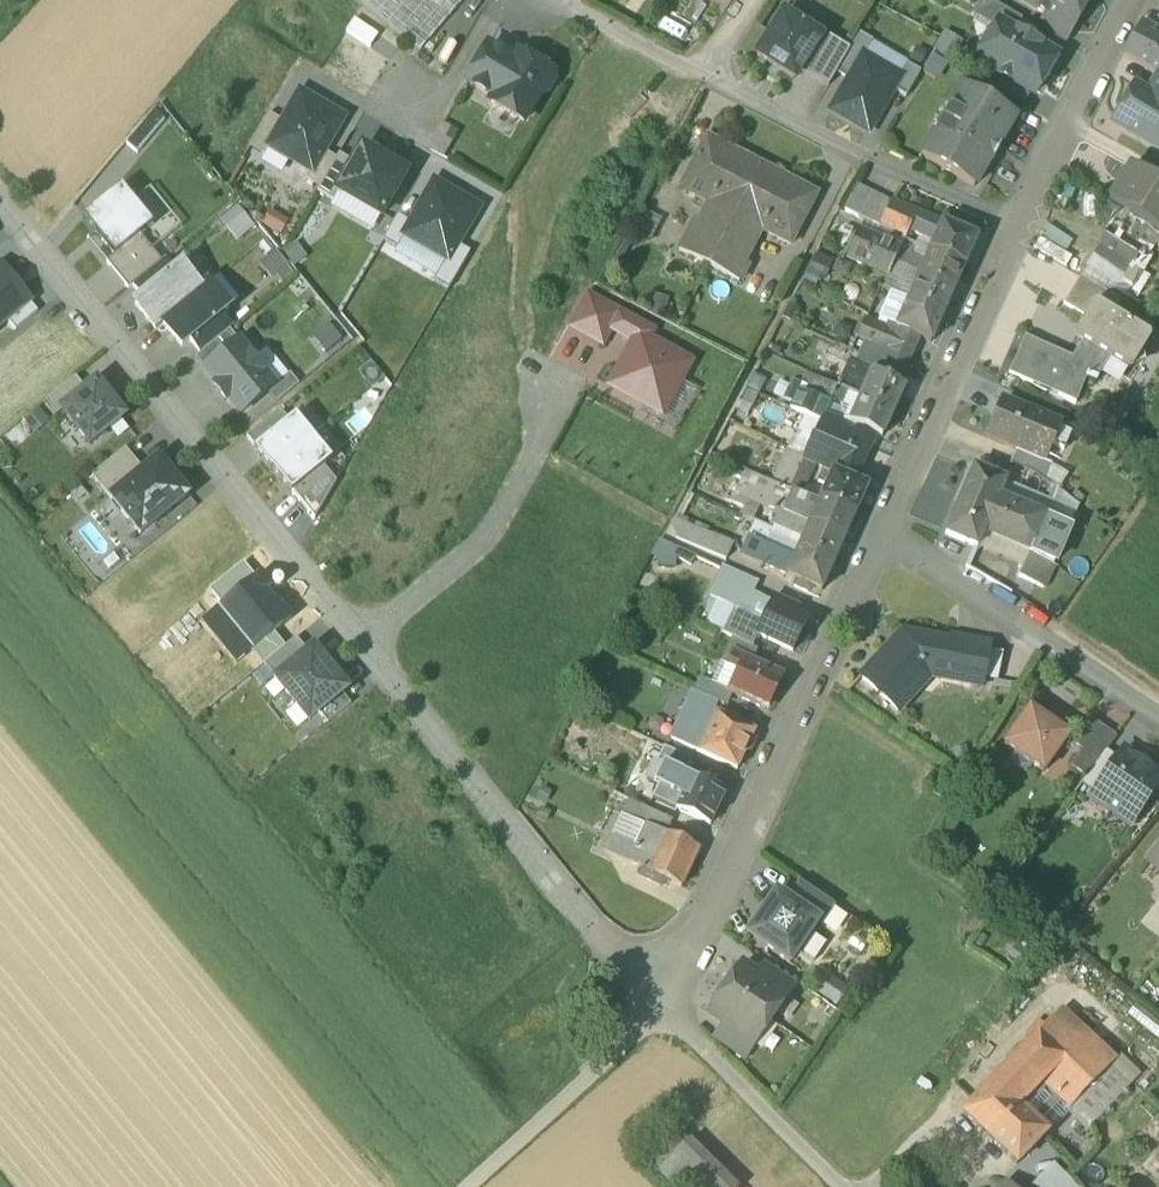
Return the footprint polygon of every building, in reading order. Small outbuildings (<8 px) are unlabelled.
[(420,51),(463,0),(359,0),(420,51)] [(995,0),(983,0),(976,12),(999,26),(1000,23),(1002,21),(1016,29),(1024,17),(995,0)] [(1045,13),(1071,28),(1087,0),(1022,0),(1045,13)] [(1071,28),(1045,13),(1037,26),(1062,40),(1071,28)] [(818,37),(783,14),(756,56),(793,79),(798,71),(820,38),(818,37)] [(1016,29),(1002,21),(1000,23),(999,26),(994,33),(982,36),(985,48),(979,59),(1034,92),(1044,74),(1047,75),(1059,55),(1016,29)] [(1143,22),(1125,54),(1158,73),(1158,31),(1143,22)] [(949,53),(955,34),(943,30),(937,50),(949,53)] [(820,38),(798,71),(828,86),(836,72),(849,50),(821,32),(818,37),(820,38)] [(849,50),(836,72),(850,80),(862,56),(871,41),(857,33),(849,50)] [(514,61),(488,47),(467,82),(493,97),(514,61)] [(493,97),(490,102),(523,121),(538,96),(545,93),(553,81),(551,73),(542,68),(535,70),(524,64),(527,59),(518,54),(514,61),(493,97)] [(831,113),(869,133),(893,90),(900,76),(862,56),(850,80),(831,113)] [(900,76),(893,90),(907,97),(921,72),(906,64),(900,76)] [(1157,74),(1146,93),(1145,94),(1158,103),(1158,75),(1157,74)] [(1016,117),(964,85),(949,109),(955,112),(942,133),(936,130),(922,154),(975,185),(992,157),(995,159),(1003,147),(999,145),(1016,117)] [(1136,87),(1114,124),(1158,150),(1158,103),(1145,94),(1146,93),(1136,87)] [(283,122),(268,147),(269,148),(311,171),(312,172),(324,152),(343,118),(300,93),(283,122)] [(126,146),(138,155),(164,122),(152,113),(126,146)] [(268,147),(283,122),(269,114),(250,148),(265,156),(269,148),(268,147)] [(457,137),(442,127),(428,151),(443,160),(457,137)] [(816,196),(706,139),(685,178),(713,193),(768,221),(795,235),(816,196)] [(337,192),(338,193),(380,218),(405,174),(362,149),(354,163),(337,192)] [(336,159),(324,152),(312,172),(311,171),(306,180),(320,188),(336,159)] [(337,192),(354,163),(339,154),(336,159),(320,188),(317,192),(333,201),(338,193),(337,192)] [(1130,166),(1107,200),(1158,233),(1158,185),(1130,166)] [(479,210),(434,183),(409,225),(402,237),(404,238),(447,264),(458,246),(479,210)] [(153,227),(122,188),(84,219),(116,257),(140,237),(153,227)] [(768,221),(713,193),(712,195),(713,196),(692,236),(744,263),(765,223),(766,224),(768,221)] [(219,220),(238,241),(255,225),(237,204),(219,220)] [(943,224),(915,212),(909,225),(937,238),(943,224)] [(645,215),(635,234),(648,241),(658,222),(645,215)] [(409,225),(397,218),(383,241),(397,249),(404,238),(402,237),(409,225)] [(977,238),(944,223),(943,224),(937,238),(931,251),(964,266),(977,238)] [(1073,240),(1049,225),(1042,235),(1066,251),(1073,240)] [(692,236),(688,234),(679,251),(739,283),(748,265),(744,263),(692,236)] [(160,262),(140,237),(116,257),(107,265),(127,289),(132,285),(160,262)] [(899,251),(884,244),(874,266),(889,274),(894,263),(899,251)] [(470,253),(458,246),(437,283),(449,290),(470,253)] [(1126,263),(1101,248),(1082,279),(1111,297),(1123,277),(1119,274),(1126,263)] [(276,284),(293,275),(279,250),(263,258),(276,284)] [(925,263),(899,251),(894,263),(920,275),(925,263)] [(964,266),(931,251),(925,263),(920,275),(953,290),(964,266)] [(160,262),(132,285),(143,299),(176,272),(164,258),(160,262)] [(920,275),(894,263),(889,274),(891,275),(916,286),(920,275)] [(889,274),(874,266),(867,280),(882,287),(885,289),(891,275),(889,274)] [(0,268),(0,326),(7,321),(29,302),(0,268)] [(180,269),(136,306),(156,330),(164,323),(200,293),(180,269)] [(953,290),(920,275),(916,286),(910,300),(943,315),(953,290)] [(1111,297),(1082,279),(1065,305),(1086,318),(1096,302),(1113,313),(1120,302),(1111,297)] [(200,293),(164,323),(184,347),(191,342),(222,316),(228,311),(208,287),(200,293)] [(885,289),(882,287),(868,315),(866,320),(885,329),(888,321),(899,326),(910,300),(885,289)] [(622,312),(587,292),(568,326),(603,345),(612,330),(622,312)] [(943,315),(910,300),(899,326),(898,328),(901,329),(921,337),(931,342),(943,315)] [(37,312),(29,302),(7,321),(15,331),(37,312)] [(1074,358),(1027,337),(1009,376),(1076,406),(1088,381),(1096,385),(1099,380),(1111,359),(1130,371),(1135,370),(1152,343),(1150,336),(1113,313),(1096,302),(1086,318),(1076,334),(1078,339),(1084,343),(1074,358)] [(656,331),(622,312),(612,330),(633,342),(652,338),(656,331)] [(232,329),(222,316),(191,342),(201,354),(232,329)] [(885,329),(866,320),(858,337),(891,352),(901,329),(898,328),(899,326),(888,321),(885,329)] [(326,322),(312,338),(331,355),(345,339),(326,322)] [(921,337),(901,329),(891,352),(911,361),(921,337)] [(228,333),(197,358),(206,369),(237,343),(228,333)] [(633,342),(609,386),(662,415),(693,360),(652,338),(633,342)] [(258,369),(237,343),(206,369),(205,369),(226,394),(243,414),(269,393),(274,388),(258,369)] [(911,361),(891,352),(880,376),(900,385),(911,361)] [(880,376),(872,373),(861,399),(893,413),(905,387),(880,376)] [(269,393),(278,404),(298,387),(289,376),(274,388),(269,393)] [(86,392),(76,379),(47,402),(58,415),(63,411),(86,392)] [(122,417),(96,384),(86,392),(63,411),(89,443),(122,417)] [(861,399),(850,424),(856,427),(876,436),(883,438),(893,413),(861,399)] [(1046,420),(1002,401),(987,438),(1016,451),(1030,457),(1046,420)] [(814,436),(866,459),(876,436),(856,427),(853,434),(835,426),(840,411),(828,406),(814,436)] [(288,424),(279,413),(248,438),(257,449),(288,424)] [(257,449),(273,470),(313,438),(296,417),(288,424),(257,449)] [(1072,431),(1046,420),(1030,457),(1041,462),(1042,460),(1049,444),(1063,452),(1072,431)] [(866,459),(813,436),(804,457),(815,464),(823,470),(832,474),(833,472),(856,482),(866,459)] [(333,462),(313,438),(273,470),(293,494),(323,470),(333,462)] [(93,477),(111,498),(142,473),(124,451),(93,477)] [(1030,457),(1016,451),(1010,463),(1033,472),(1044,481),(1052,464),(1042,460),(1041,462),(1030,457)] [(804,457),(792,487),(803,493),(815,464),(804,457)] [(188,499),(156,461),(142,473),(111,498),(142,536),(188,499)] [(323,470),(293,494),(315,521),(336,484),(323,470)] [(833,472),(832,474),(823,470),(817,483),(826,488),(820,500),(855,516),(867,488),(856,482),(833,472)] [(988,476),(973,470),(959,502),(1002,520),(1008,503),(996,498),(1003,482),(997,480),(998,477),(989,473),(988,476)] [(855,516),(820,500),(814,513),(809,524),(844,539),(855,516)] [(1002,520),(959,502),(946,534),(961,541),(960,544),(969,547),(970,545),(976,547),(982,532),(994,537),(1002,520)] [(814,513),(787,503),(782,514),(809,524),(814,513)] [(1024,510),(1008,503),(1002,520),(1017,527),(1024,510)] [(1045,519),(1024,510),(1017,527),(1038,535),(1044,519),(1045,519)] [(809,524),(782,514),(778,523),(804,534),(809,524)] [(1068,529),(1044,519),(1038,535),(1030,553),(1028,552),(1027,554),(1053,565),(1068,529)] [(1017,527),(1002,520),(994,537),(1010,544),(1017,527)] [(734,547),(679,524),(672,539),(727,562),(734,547)] [(844,539),(809,524),(804,534),(799,548),(834,564),(844,539)] [(1038,535),(1017,527),(1010,544),(1028,552),(1030,553),(1038,535)] [(760,528),(756,537),(767,542),(771,532),(760,528)] [(693,563),(696,553),(662,541),(654,563),(674,570),(678,558),(693,563)] [(834,564),(799,548),(792,562),(787,575),(822,591),(834,564)] [(792,562),(765,550),(758,565),(787,575),(792,562)] [(1053,565),(1027,554),(1017,578),(1042,589),(1053,565)] [(255,577),(244,564),(210,591),(221,604),(255,577)] [(255,577),(221,604),(208,615),(246,660),(297,618),(259,573),(255,577)] [(779,608),(772,604),(756,635),(791,653),(806,622),(795,616),(799,609),(782,601),(779,608)] [(901,634),(861,677),(897,711),(912,695),(911,686),(924,672),(946,676),(953,638),(951,638),(950,643),(901,634)] [(988,645),(953,638),(946,676),(981,683),(988,645)] [(265,666),(277,681),(308,656),(296,641),(265,666)] [(347,692),(314,651),(308,656),(277,681),(310,722),(319,714),(343,695),(347,692)] [(779,679),(745,662),(729,694),(763,711),(779,679)] [(716,704),(693,693),(671,739),(698,752),(714,718),(710,716),(716,704)] [(350,705),(343,695),(319,714),(327,724),(350,705)] [(1068,735),(1029,708),(1003,745),(1043,772),(1068,735)] [(754,733),(716,715),(714,718),(698,752),(736,770),(754,733)] [(1116,736),(1090,718),(1073,743),(1082,749),(1098,761),(1105,751),(1116,736)] [(691,761),(664,748),(657,762),(685,774),(691,761)] [(1082,749),(1069,767),(1086,778),(1098,761),(1082,749)] [(1093,793),(1094,803),(1107,812),(1115,811),(1118,807),(1129,814),(1142,796),(1148,800),(1158,784),(1158,774),(1147,766),(1145,770),(1123,755),(1126,751),(1124,749),(1117,759),(1093,793)] [(1086,778),(1082,784),(1093,793),(1117,759),(1105,751),(1098,761),(1086,778)] [(675,809),(690,776),(685,774),(657,762),(656,761),(647,781),(658,786),(653,799),(675,809)] [(725,793),(690,776),(675,809),(709,826),(725,793)] [(611,838),(635,849),(646,827),(635,822),(642,807),(629,801),(611,838)] [(672,822),(642,807),(635,822),(646,827),(646,826),(667,835),(672,822)] [(646,827),(635,849),(611,838),(604,853),(642,871),(639,877),(661,887),(664,880),(681,888),(699,850),(667,835),(646,826),(646,827)] [(1145,859),(1158,870),(1158,869),(1158,842),(1145,859)] [(834,906),(799,882),(786,900),(818,921),(817,923),(821,926),(834,906)] [(786,900),(776,893),(748,934),(789,963),(797,951),(796,946),(805,934),(810,933),(817,923),(818,921),(786,900)] [(795,985),(766,964),(757,977),(786,998),(795,985)] [(757,977),(741,966),(707,1016),(723,1026),(752,1047),(786,998),(757,977)] [(1089,1087),(1116,1059),(1060,1009),(1035,1035),(1074,1072),(1089,1087)] [(752,1047),(723,1026),(715,1038),(745,1058),(752,1047)] [(1074,1072),(1035,1035),(1014,1058),(1040,1083),(1053,1095),(1074,1072)] [(1089,1087),(1068,1109),(1086,1127),(1138,1073),(1120,1055),(1116,1059),(1089,1087)] [(1014,1058),(961,1113),(988,1138),(1018,1107),(1040,1083),(1014,1058)] [(1089,1087),(1074,1072),(1053,1095),(1068,1109),(1089,1087)] [(1045,1132),(1018,1107),(988,1138),(1015,1164),(1045,1132)] [(689,1141),(687,1142),(658,1171),(674,1186),(734,1186),(689,1141)]
